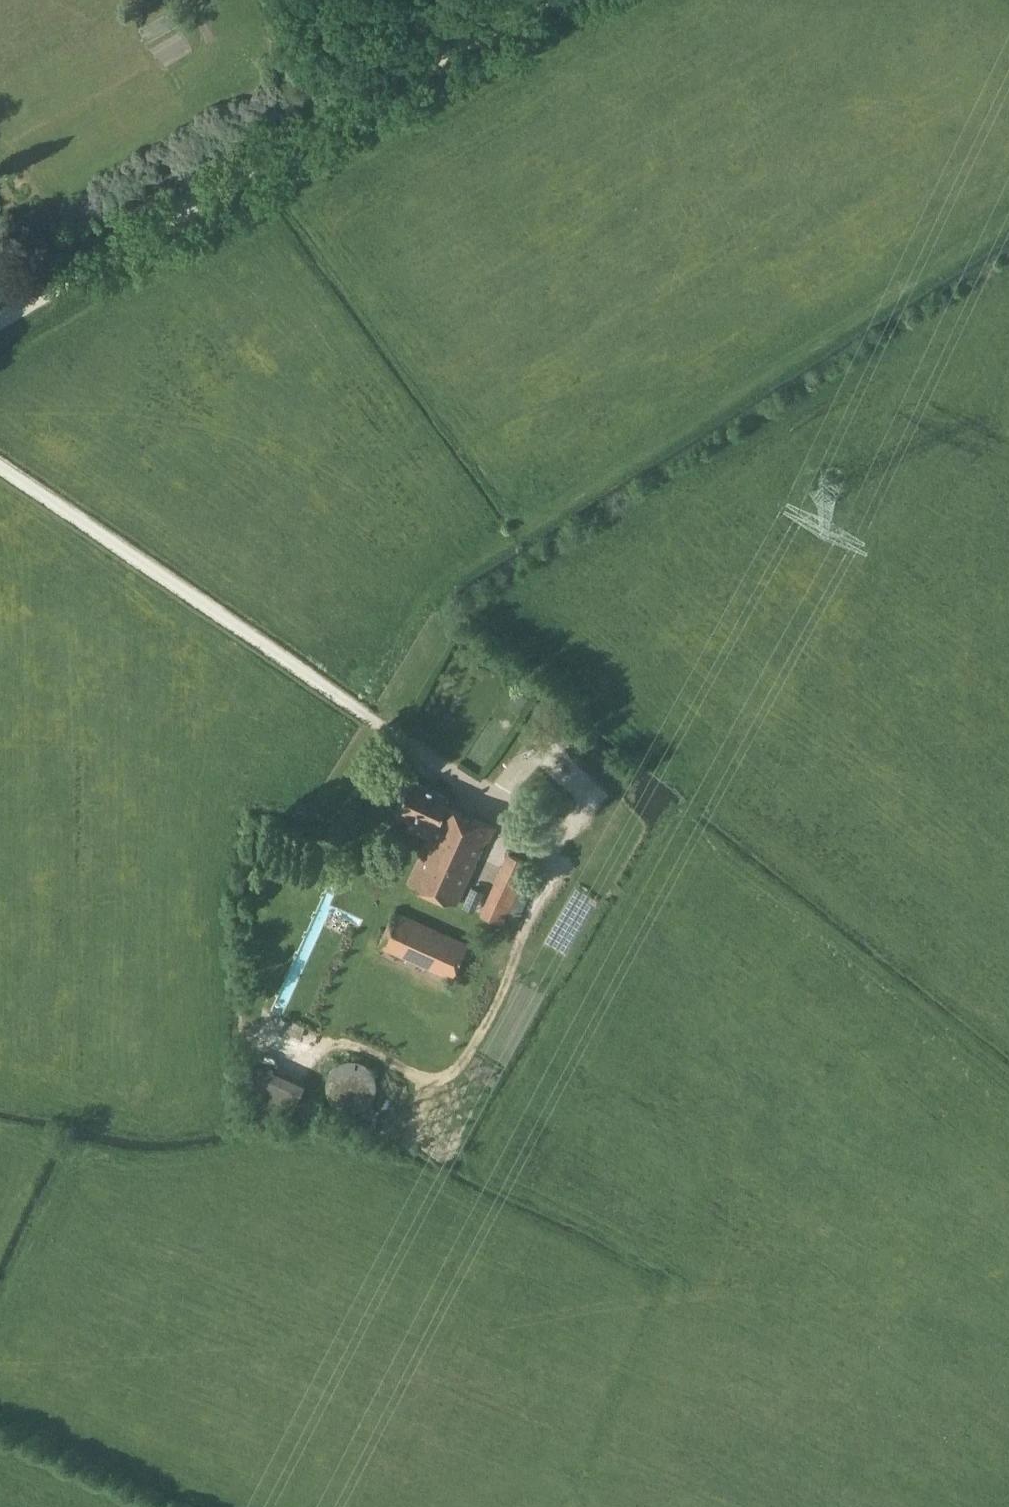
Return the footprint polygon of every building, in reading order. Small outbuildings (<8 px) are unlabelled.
[(487,840),(493,826),(445,804),(449,795),(411,777),(395,812),(410,819),(413,813),(436,823),(410,880),(455,900),(483,838),(487,840)] [(500,871),(522,881),(531,862),(508,852),(500,871)] [(452,977),(467,942),(395,910),(380,944),(452,977)]
